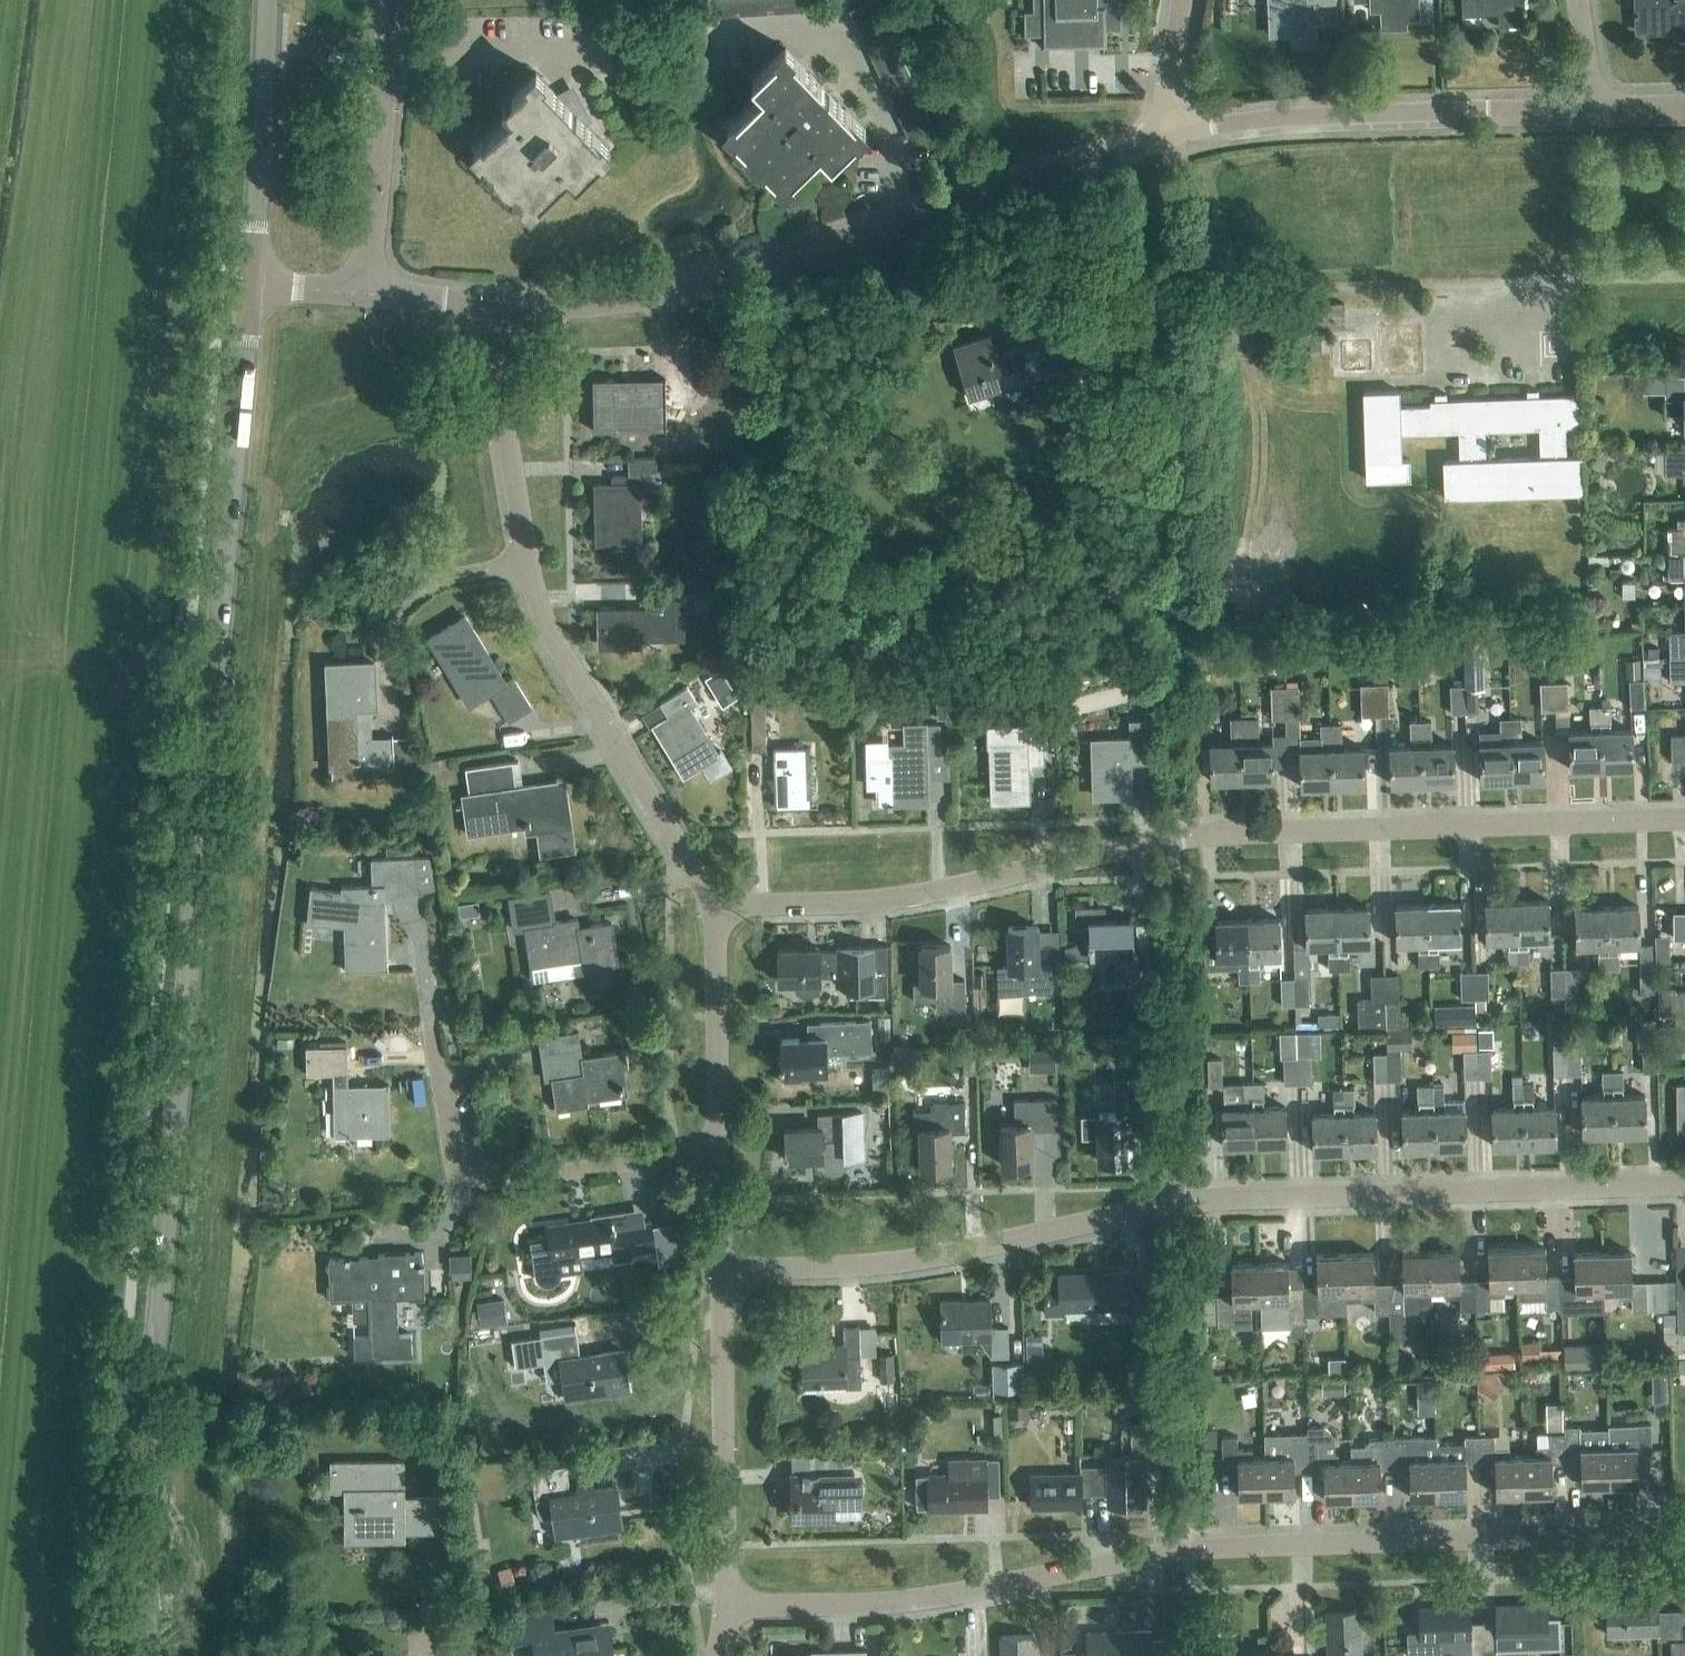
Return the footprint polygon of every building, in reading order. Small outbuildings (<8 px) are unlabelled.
[(724,16),(723,0),(708,0),(709,17),(724,16)] [(738,15),(737,0),(723,0),(724,16),(738,15)] [(753,14),(752,0),(737,0),(738,15),(753,14)] [(768,13),(767,0),(752,0),(753,14),(768,13)] [(782,12),(781,0),(767,0),(768,13),(782,12)] [(797,12),(796,0),(781,0),(782,12),(797,12)] [(811,11),(811,0),(796,0),(797,12),(811,11)] [(826,10),(825,0),(811,0),(811,11),(826,10)] [(826,10),(841,9),(840,0),(825,0),(826,10)] [(1034,9),(1024,9),(1024,33),(1047,33),(1047,42),(1088,41),(1088,44),(1104,44),(1104,25),(1113,25),(1113,13),(1118,13),(1118,0),(1034,0),(1034,9)] [(1271,11),(1269,11),(1269,22),(1272,22),(1272,32),(1294,32),(1294,45),(1313,44),(1313,22),(1308,22),(1308,2),(1335,1),(1335,0),(1271,0),(1271,11)] [(1353,2),(1369,2),(1369,11),(1380,11),(1381,30),(1407,28),(1406,19),(1419,18),(1418,0),(1353,0),(1353,2)] [(1462,15),(1498,14),(1498,25),(1525,25),(1524,0),(1461,0),(1462,15)] [(1635,30),(1684,29),(1684,0),(1634,0),(1635,30)] [(873,63),(899,51),(893,38),(867,50),(873,63)] [(832,162),(865,130),(786,48),(752,81),(763,92),(727,128),(784,186),(820,151),(832,162)] [(879,76),(905,64),(899,51),(873,63),(879,76)] [(885,88),(911,77),(905,64),(879,76),(885,88)] [(576,181),(610,149),(536,72),(502,105),(511,114),(474,149),(531,208),(568,173),(576,181)] [(891,101),(917,90),(911,77),(885,88),(891,101)] [(1343,305),(1300,307),(1301,332),(1344,330),(1343,305)] [(1302,350),(1321,350),(1321,332),(1301,332),(1302,350)] [(995,355),(989,335),(953,346),(971,406),(992,400),(989,391),(1054,371),(1045,340),(995,355)] [(1663,354),(1647,355),(1648,377),(1633,378),(1634,393),(1663,393),(1663,415),(1684,415),(1684,435),(1684,391),(1684,376),(1664,376),(1663,354)] [(1592,364),(1591,373),(1595,376),(1599,376),(1607,368),(1606,363),(1602,359),(1596,360),(1592,364)] [(666,420),(665,379),(614,380),(614,379),(592,380),(594,432),(616,431),(616,421),(666,420)] [(1446,394),(1434,394),(1435,401),(1430,401),(1430,406),(1399,407),(1399,391),(1363,392),(1366,481),(1410,479),(1409,461),(1401,461),(1400,433),(1459,431),(1460,460),(1443,461),(1444,497),(1583,492),(1582,456),(1566,457),(1565,428),(1579,427),(1578,396),(1538,398),(1538,391),(1526,391),(1527,398),(1446,401),(1446,394)] [(1057,393),(1041,398),(1046,414),(1062,409),(1057,393)] [(1654,450),(1655,473),(1665,472),(1665,475),(1682,475),(1682,482),(1684,482),(1684,449),(1654,450)] [(657,457),(629,458),(629,473),(657,472),(657,457)] [(595,485),(597,544),(643,543),(641,512),(641,483),(640,483),(640,476),(612,476),(612,485),(595,485)] [(1684,554),(1684,519),(1683,519),(1683,529),(1666,529),(1667,554),(1684,554)] [(1684,605),(1684,554),(1667,554),(1667,580),(1684,579),(1684,605)] [(699,597),(699,584),(685,585),(685,597),(699,597)] [(598,648),(642,647),(641,641),(685,640),(684,589),(648,589),(648,608),(597,609),(598,648)] [(465,616),(429,638),(440,656),(450,673),(470,705),(491,692),(509,722),(531,708),(513,677),(505,682),(465,616)] [(1684,657),(1684,632),(1668,632),(1669,657),(1684,657)] [(1648,647),(1648,657),(1658,657),(1658,647),(1648,647)] [(1643,666),(1662,665),(1662,657),(1658,657),(1648,657),(1642,658),(1643,666)] [(1669,657),(1669,683),(1684,682),(1684,657),(1669,657)] [(372,738),(371,710),(378,709),(376,660),(325,662),(329,770),(360,768),(359,767),(394,765),(393,763),(412,762),(411,738),(393,739),(392,737),(372,738)] [(1627,678),(1639,678),(1639,660),(1626,660),(1627,678)] [(1076,680),(1091,680),(1091,666),(1076,666),(1076,680)] [(737,697),(720,669),(705,677),(722,706),(737,697)] [(1374,684),(1375,716),(1389,716),(1388,670),(1376,671),(1377,684),(1374,684)] [(1465,713),(1464,686),(1462,686),(1462,680),(1454,680),(1454,686),(1450,686),(1451,714),(1465,713)] [(1630,708),(1644,707),(1643,680),(1629,681),(1630,708)] [(951,717),(950,682),(936,682),(937,718),(951,717)] [(1554,683),(1555,710),(1568,710),(1567,682),(1554,683)] [(1541,711),(1555,710),(1554,683),(1540,683),(1541,711)] [(1361,717),(1375,716),(1374,684),(1360,685),(1361,717)] [(1464,686),(1465,713),(1478,713),(1478,685),(1464,686)] [(669,717),(658,724),(677,755),(673,758),(684,775),(701,765),(710,779),(732,765),(722,748),(716,752),(689,707),(697,702),(687,686),(660,702),(669,717)] [(1272,720),(1285,719),(1284,687),(1271,688),(1272,720)] [(1284,687),(1285,719),(1299,719),(1298,687),(1284,687)] [(752,750),(766,750),(765,702),(751,702),(752,750)] [(1600,707),(1602,769),(1633,768),(1632,730),(1608,731),(1608,723),(1611,723),(1610,706),(1600,707)] [(1570,770),(1602,769),(1600,707),(1589,707),(1590,724),(1593,724),(1593,731),(1569,732),(1570,770)] [(1240,711),(1240,718),(1242,780),(1274,779),(1272,741),(1260,741),(1259,717),(1257,718),(1256,710),(1240,711)] [(1156,712),(1145,712),(1145,720),(1146,727),(1156,726),(1156,712)] [(1211,781),(1242,780),(1240,718),(1230,718),(1230,735),(1233,735),(1233,742),(1210,743),(1211,781)] [(1512,781),(1510,718),(1500,719),(1500,736),(1503,736),(1504,743),(1480,744),(1481,782),(1512,781)] [(1510,718),(1512,781),(1544,780),(1542,742),(1519,742),(1518,735),(1521,735),(1521,718),(1510,718)] [(1096,797),(1132,796),(1131,760),(1147,760),(1146,727),(1145,720),(1129,720),(1129,738),(1094,739),(1096,797)] [(1391,785),(1422,784),(1421,721),(1410,721),(1411,738),(1413,738),(1414,746),(1390,746),(1391,785)] [(1421,721),(1422,784),(1454,783),(1453,744),(1429,745),(1429,738),(1432,738),(1431,721),(1421,721)] [(890,757),(867,758),(868,786),(878,786),(879,804),(927,802),(925,755),(940,755),(939,724),(924,724),(904,725),(905,745),(890,746),(890,757)] [(1301,787),(1333,786),(1331,724),(1320,724),(1321,741),(1324,741),(1324,749),(1300,749),(1301,787)] [(1331,724),(1333,786),(1364,785),(1363,747),(1339,748),(1339,741),(1342,741),(1341,724),(1331,724)] [(1030,725),(987,726),(988,749),(992,749),(994,800),(1029,799),(1028,763),(1044,763),(1043,736),(1042,736),(1042,729),(1030,730),(1030,725)] [(1671,736),(1671,761),(1684,761),(1684,735),(1671,736)] [(491,751),(513,748),(511,736),(489,739),(491,751)] [(776,807),(810,806),(808,748),(774,749),(776,807)] [(523,787),(519,760),(466,767),(469,793),(461,794),(467,836),(525,828),(525,834),(537,833),(540,856),(576,851),(566,781),(523,787)] [(436,889),(429,858),(371,860),(372,887),(343,888),(343,892),(311,889),(309,913),(344,916),(347,972),(386,971),(384,903),(422,895),(421,892),(436,889)] [(554,923),(549,892),(509,898),(514,930),(525,928),(531,968),(581,960),(582,969),(618,963),(612,923),(578,928),(577,919),(554,923)] [(1516,901),(1518,964),(1529,964),(1528,947),(1526,947),(1525,939),(1549,939),(1548,900),(1516,901)] [(1518,964),(1516,901),(1485,902),(1486,941),(1502,940),(1502,947),(1507,947),(1508,964),(1518,964)] [(1427,904),(1429,967),(1439,966),(1439,950),(1436,950),(1436,942),(1459,942),(1458,903),(1427,904)] [(1418,967),(1429,967),(1427,904),(1395,906),(1397,944),(1420,943),(1421,950),(1418,950),(1418,967)] [(1606,907),(1609,969),(1619,969),(1619,952),(1616,952),(1616,945),(1639,944),(1638,906),(1606,907)] [(1337,908),(1339,970),(1350,970),(1349,953),(1346,953),(1346,946),(1369,945),(1368,907),(1337,908)] [(1598,970),(1609,969),(1606,907),(1575,908),(1577,946),(1600,946),(1600,953),(1598,953),(1598,970)] [(1105,908),(1076,908),(1076,955),(1114,954),(1115,976),(1138,976),(1138,953),(1132,953),(1131,920),(1105,920),(1105,908)] [(1329,970),(1339,970),(1337,908),(1305,909),(1307,947),(1330,946),(1331,953),(1328,953),(1329,970)] [(1673,913),(1674,938),(1684,938),(1684,913),(1673,913)] [(1247,920),(1250,982),(1260,982),(1259,965),(1257,965),(1256,957),(1280,957),(1278,918),(1247,920)] [(1247,920),(1216,921),(1217,937),(1204,937),(1205,968),(1238,967),(1239,982),(1250,982),(1247,920)] [(1037,932),(1037,927),(1008,927),(1009,967),(1023,967),(1023,991),(1052,991),(1051,961),(1054,961),(1054,931),(1037,932)] [(887,996),(886,945),(836,946),(836,951),(819,952),(819,948),(779,949),(779,982),(794,982),(794,984),(797,991),(804,996),(811,996),(818,991),(820,984),(820,977),(846,977),(846,997),(887,996)] [(951,982),(950,945),(921,946),(921,984),(914,984),(914,1002),(936,1001),(936,1011),(965,1010),(965,982),(951,982)] [(1640,994),(1655,993),(1653,966),(1639,966),(1640,994)] [(1564,969),(1565,996),(1579,996),(1578,968),(1564,969)] [(1551,996),(1565,996),(1564,969),(1550,969),(1551,996)] [(1474,972),(1475,1000),(1475,1011),(1486,1011),(1485,999),(1489,999),(1488,971),(1474,972)] [(1462,1000),(1475,1000),(1474,972),(1461,972),(1462,1000)] [(1386,1028),(1400,1027),(1398,974),(1384,975),(1385,1003),(1386,1028)] [(1386,1028),(1385,1003),(1384,975),(1371,975),(1371,999),(1357,1000),(1358,1028),(1386,1028)] [(1282,1006),(1295,1006),(1294,978),(1280,979),(1282,1006)] [(1294,978),(1295,1006),(1309,1005),(1308,978),(1294,978)] [(1684,1017),(1684,991),(1675,991),(1675,1017),(1684,1017)] [(766,1012),(770,1016),(779,1016),(782,1012),(782,1008),(779,1005),(768,1005),(766,1008),(766,1012)] [(1339,1014),(1318,1015),(1318,1027),(1339,1026),(1339,1014)] [(1675,1017),(1675,1042),(1684,1042),(1684,1017),(1675,1017)] [(1111,1044),(1152,1043),(1151,1019),(1127,1020),(1127,1032),(1111,1032),(1111,1044)] [(781,1081),(801,1081),(801,1072),(827,1071),(826,1054),(872,1052),(871,1021),(819,1023),(820,1037),(781,1039),(782,1075),(781,1075),(781,1081)] [(1387,1053),(1388,1081),(1402,1080),(1400,1049),(1412,1049),(1411,1027),(1400,1027),(1386,1028),(1387,1053)] [(1478,1048),(1493,1047),(1492,1029),(1478,1029),(1478,1048)] [(1656,1072),(1655,1029),(1636,1029),(1636,1047),(1641,1047),(1641,1072),(1656,1072)] [(582,1057),(579,1032),(540,1037),(546,1079),(551,1078),(555,1110),(588,1106),(587,1097),(624,1092),(624,1095),(626,1095),(623,1069),(629,1069),(627,1052),(582,1057)] [(1477,1078),(1477,1051),(1476,1032),(1451,1033),(1452,1052),(1463,1051),(1464,1079),(1477,1078)] [(492,1049),(509,1048),(508,1035),(491,1036),(492,1049)] [(348,1087),(347,1046),(306,1047),(307,1074),(334,1074),(335,1136),(389,1135),(388,1086),(348,1087)] [(1567,1048),(1568,1075),(1581,1075),(1580,1047),(1567,1048)] [(1553,1076),(1568,1075),(1567,1048),(1552,1048),(1553,1076)] [(951,1075),(976,1074),(975,1050),(950,1051),(951,1075)] [(1029,1073),(1056,1072),(1055,1050),(1029,1050),(1029,1073)] [(1477,1051),(1477,1078),(1491,1077),(1490,1050),(1477,1051)] [(890,1068),(911,1067),(910,1053),(890,1054),(890,1068)] [(1374,1081),(1388,1081),(1387,1053),(1373,1054),(1374,1081)] [(1284,1084),(1298,1083),(1297,1056),(1283,1057),(1284,1084)] [(1297,1056),(1298,1083),(1312,1083),(1311,1056),(1297,1056)] [(1208,1087),(1223,1087),(1222,1059),(1207,1059),(1208,1087)] [(1583,1135),(1614,1134),(1612,1071),(1602,1072),(1602,1089),(1605,1089),(1605,1096),(1582,1097),(1583,1135)] [(1612,1071),(1614,1134),(1646,1133),(1644,1094),(1621,1095),(1620,1088),(1623,1088),(1623,1071),(1612,1071)] [(1099,1114),(1082,1115),(1082,1135),(1099,1135),(1100,1162),(1129,1161),(1129,1142),(1133,1142),(1133,1123),(1128,1123),(1128,1113),(1146,1113),(1145,1078),(1114,1079),(1115,1113),(1099,1114)] [(888,1083),(871,1083),(872,1095),(888,1095),(888,1083)] [(1223,1146),(1255,1145),(1253,1083),(1242,1083),(1243,1100),(1246,1100),(1246,1107),(1222,1108),(1223,1146)] [(1253,1083),(1255,1145),(1286,1144),(1285,1106),(1261,1107),(1261,1100),(1264,1100),(1263,1083),(1253,1083)] [(1493,1146),(1525,1145),(1523,1083),(1512,1083),(1513,1100),(1516,1100),(1516,1108),(1492,1108),(1493,1146)] [(1523,1083),(1525,1145),(1556,1144),(1555,1106),(1531,1107),(1531,1100),(1534,1100),(1533,1083),(1523,1083)] [(1676,1084),(1677,1131),(1684,1131),(1684,1084),(1676,1084)] [(1404,1149),(1435,1148),(1433,1086),(1418,1086),(1418,1111),(1402,1111),(1404,1149)] [(1433,1086),(1435,1148),(1466,1147),(1464,1098),(1463,1098),(1463,1101),(1444,1101),(1443,1086),(1433,1086)] [(1314,1152),(1345,1151),(1343,1089),(1332,1089),(1333,1106),(1336,1106),(1336,1113),(1312,1114),(1314,1152)] [(1343,1089),(1345,1151),(1376,1150),(1375,1112),(1351,1113),(1351,1106),(1354,1106),(1353,1089),(1343,1089)] [(1002,1165),(1032,1164),(1031,1128),(1057,1127),(1056,1099),(1014,1100),(1015,1125),(1001,1125),(1002,1165)] [(921,1168),(951,1167),(950,1131),(965,1131),(964,1102),(933,1103),(934,1128),(920,1128),(921,1168)] [(846,1162),(846,1157),(863,1157),(862,1113),(843,1114),(819,1114),(820,1128),(784,1129),(786,1159),(823,1158),(823,1163),(825,1168),(829,1172),(835,1173),(841,1172),(845,1168),(846,1162)] [(533,1244),(538,1277),(541,1280),(556,1278),(559,1274),(557,1259),(613,1251),(614,1257),(616,1259),(630,1257),(632,1254),(655,1251),(651,1222),(629,1225),(627,1211),(590,1216),(591,1220),(548,1226),(550,1241),(533,1244)] [(653,1228),(657,1250),(659,1264),(680,1261),(675,1225),(653,1228)] [(1676,1244),(1678,1332),(1684,1332),(1684,1244),(1676,1244)] [(1517,1286),(1518,1300),(1546,1299),(1546,1307),(1561,1306),(1560,1277),(1545,1278),(1544,1247),(1516,1248),(1517,1286)] [(1504,1287),(1517,1286),(1516,1248),(1488,1249),(1489,1280),(1474,1280),(1475,1309),(1490,1309),(1490,1295),(1504,1295),(1504,1287)] [(1475,1309),(1474,1280),(1460,1281),(1459,1250),(1430,1251),(1432,1289),(1445,1289),(1445,1297),(1460,1296),(1460,1310),(1475,1309)] [(1432,1311),(1432,1289),(1430,1251),(1402,1252),(1403,1282),(1388,1283),(1389,1312),(1390,1337),(1405,1336),(1405,1312),(1432,1311)] [(1602,1252),(1603,1290),(1617,1290),(1617,1298),(1631,1297),(1632,1311),(1668,1309),(1667,1280),(1631,1281),(1630,1251),(1602,1252)] [(1590,1291),(1603,1290),(1602,1252),(1574,1253),(1574,1277),(1560,1277),(1561,1306),(1561,1313),(1576,1312),(1575,1299),(1590,1299),(1590,1291)] [(396,1300),(424,1299),(422,1253),(378,1254),(379,1257),(329,1259),(331,1300),(353,1299),(354,1322),(370,1321),(370,1336),(354,1337),(354,1357),(412,1354),(411,1334),(398,1335),(396,1300)] [(1389,1312),(1388,1283),(1374,1283),(1373,1253),(1345,1254),(1346,1292),(1346,1300),(1374,1299),(1375,1312),(1389,1312)] [(451,1270),(472,1270),(471,1254),(450,1255),(451,1270)] [(1333,1292),(1346,1292),(1345,1254),(1316,1255),(1317,1285),(1303,1285),(1303,1315),(1304,1315),(1319,1314),(1318,1301),(1333,1301),(1333,1292)] [(1288,1286),(1287,1262),(1259,1263),(1260,1301),(1262,1326),(1289,1325),(1289,1322),(1304,1321),(1304,1315),(1303,1315),(1303,1285),(1288,1286)] [(1251,1302),(1260,1301),(1259,1263),(1231,1264),(1232,1295),(1217,1295),(1218,1324),(1232,1324),(1232,1327),(1252,1327),(1251,1302)] [(1122,1283),(1121,1273),(1059,1275),(1059,1286),(1046,1286),(1045,1286),(1046,1315),(1064,1314),(1064,1309),(1121,1307),(1122,1312),(1140,1311),(1139,1283),(1122,1283)] [(504,1299),(477,1303),(481,1327),(508,1323),(504,1299)] [(991,1328),(990,1301),(941,1302),(942,1342),(991,1341),(991,1357),(1009,1356),(1008,1327),(991,1328)] [(861,1387),(860,1357),(860,1356),(877,1355),(876,1327),(843,1328),(844,1344),(802,1345),(804,1381),(845,1380),(846,1388),(861,1387)] [(540,1336),(512,1341),(516,1366),(544,1362),(543,1356),(542,1351),(559,1348),(563,1379),(566,1400),(610,1393),(609,1386),(627,1383),(622,1351),(579,1357),(576,1331),(540,1336)] [(1607,1341),(1567,1342),(1568,1368),(1607,1367),(1607,1341)] [(1483,1369),(1514,1367),(1513,1352),(1482,1354),(1483,1369)] [(881,1381),(894,1381),(894,1354),(880,1355),(881,1381)] [(1030,1379),(1044,1378),(1043,1354),(1029,1354),(1030,1379)] [(1422,1355),(1422,1366),(1433,1366),(1433,1355),(1422,1355)] [(1537,1361),(1523,1361),(1523,1376),(1537,1376),(1537,1361)] [(993,1390),(1024,1389),(1023,1362),(992,1363),(993,1390)] [(1492,1397),(1504,1386),(1496,1372),(1477,1373),(1478,1391),(1492,1397)] [(1362,1380),(1351,1380),(1351,1391),(1362,1391),(1362,1380)] [(1008,1402),(1008,1420),(1014,1425),(1022,1425),(1028,1419),(1028,1407),(1033,1407),(1033,1402),(1008,1402)] [(1143,1460),(1151,1459),(1150,1421),(1129,1421),(1130,1455),(1143,1455),(1143,1460)] [(1608,1446),(1609,1484),(1638,1483),(1637,1453),(1652,1453),(1651,1424),(1636,1424),(1636,1437),(1622,1437),(1622,1446),(1608,1446)] [(1352,1499),(1351,1461),(1338,1462),(1337,1453),(1336,1453),(1335,1436),(1325,1426),(1307,1427),(1307,1434),(1309,1470),(1323,1470),(1324,1500),(1352,1499)] [(1580,1429),(1580,1426),(1565,1426),(1565,1433),(1566,1462),(1580,1462),(1581,1485),(1609,1484),(1609,1462),(1608,1446),(1608,1428),(1580,1429)] [(1551,1463),(1566,1462),(1565,1433),(1550,1433),(1550,1447),(1536,1447),(1536,1455),(1523,1456),(1524,1494),(1552,1493),(1551,1463)] [(1294,1470),(1309,1470),(1307,1434),(1264,1436),(1265,1457),(1267,1495),(1295,1494),(1294,1470)] [(1524,1494),(1523,1456),(1509,1456),(1509,1448),(1494,1448),(1494,1435),(1479,1436),(1480,1465),(1495,1464),(1496,1495),(1524,1494)] [(1464,1436),(1464,1443),(1437,1444),(1437,1450),(1437,1459),(1438,1496),(1467,1495),(1466,1465),(1480,1465),(1479,1436),(1464,1436)] [(1267,1495),(1265,1457),(1252,1458),(1252,1449),(1237,1450),(1237,1437),(1222,1437),(1222,1466),(1237,1466),(1239,1496),(1267,1495)] [(1437,1450),(1437,1444),(1436,1437),(1393,1439),(1394,1468),(1409,1467),(1410,1497),(1438,1496),(1437,1459),(1437,1450)] [(1380,1468),(1394,1468),(1393,1439),(1370,1439),(1365,1445),(1351,1446),(1351,1461),(1352,1499),(1381,1498),(1380,1468)] [(899,1453),(885,1453),(885,1462),(890,1468),(899,1468),(899,1453)] [(1094,1466),(1095,1494),(1102,1494),(1102,1491),(1108,1491),(1108,1505),(1144,1504),(1143,1460),(1143,1455),(1130,1455),(1107,1456),(1107,1466),(1094,1466)] [(949,1458),(949,1475),(927,1475),(927,1476),(918,1477),(919,1509),(928,1509),(986,1508),(986,1497),(999,1496),(998,1459),(987,1459),(987,1457),(949,1458)] [(403,1498),(403,1462),(332,1463),(332,1490),(347,1490),(347,1540),(406,1540),(405,1532),(445,1532),(444,1498),(403,1498)] [(569,1493),(567,1482),(568,1482),(566,1466),(531,1471),(538,1518),(553,1516),(556,1536),(623,1526),(617,1486),(596,1489),(594,1478),(576,1481),(578,1492),(569,1493)] [(1082,1495),(1095,1494),(1094,1466),(1080,1466),(1081,1474),(1031,1475),(1032,1507),(1082,1506),(1082,1495)] [(862,1473),(791,1474),(792,1516),(834,1516),(834,1504),(854,1504),(863,1503),(862,1473)] [(511,1566),(498,1570),(506,1595),(519,1591),(511,1566)] [(1671,1639),(1670,1610),(1657,1611),(1657,1601),(1607,1602),(1608,1634),(1657,1633),(1658,1639),(1671,1639)] [(1561,1648),(1560,1617),(1547,1617),(1546,1604),(1496,1606),(1497,1621),(1483,1622),(1484,1650),(1561,1648)] [(1484,1650),(1483,1622),(1470,1623),(1469,1607),(1419,1608),(1420,1631),(1407,1632),(1408,1655),(1484,1655),(1484,1650)] [(551,1608),(513,1613),(518,1647),(535,1644),(536,1655),(614,1655),(609,1622),(554,1630),(551,1608)] [(1359,1610),(1327,1611),(1328,1655),(1360,1655),(1359,1610)] [(1671,1639),(1684,1638),(1684,1646),(1684,1627),(1684,1610),(1670,1610),(1671,1639)] [(1153,1631),(1087,1633),(1087,1653),(1081,1653),(1081,1655),(1165,1655),(1164,1640),(1154,1640),(1153,1631)] [(1033,1635),(1001,1636),(1002,1655),(1034,1655),(1033,1635)] [(1293,1645),(1221,1648),(1221,1655),(1293,1655),(1293,1645)]
